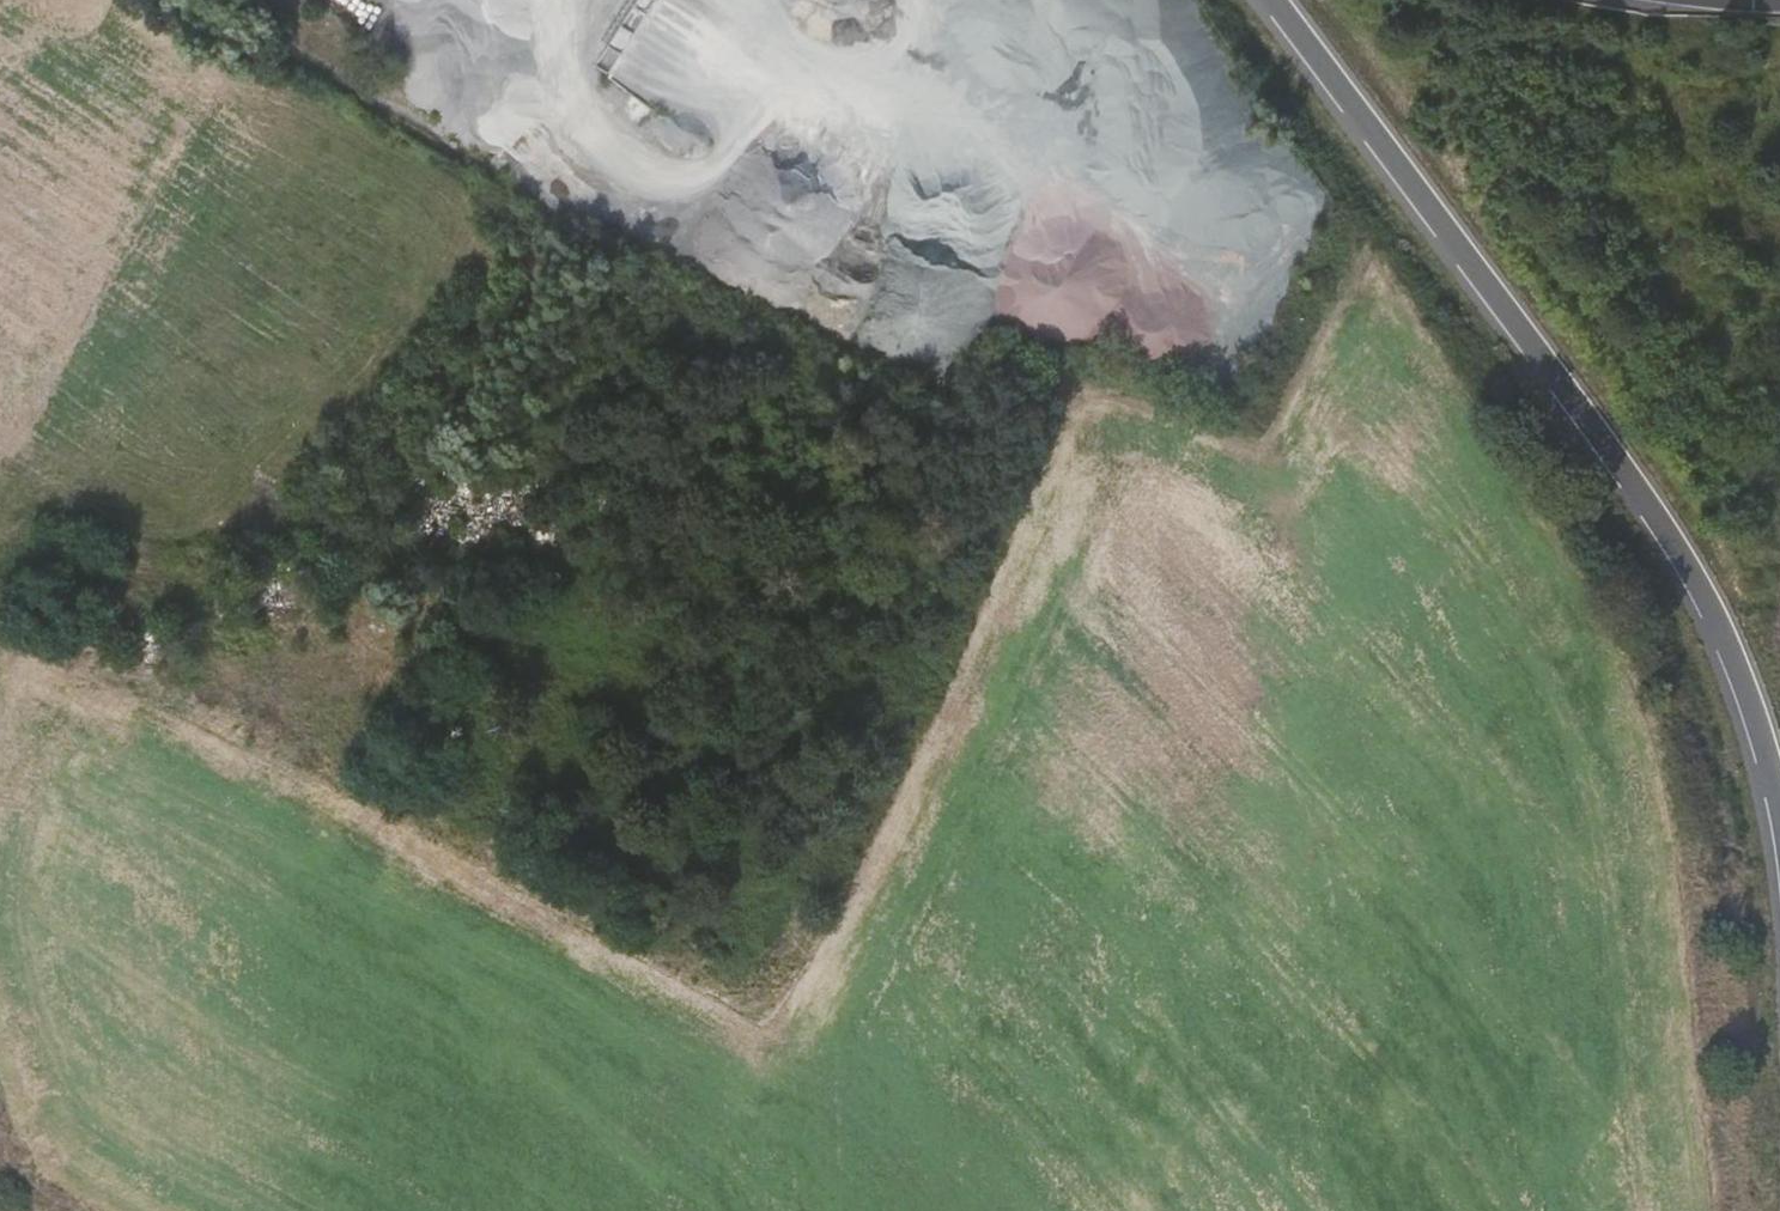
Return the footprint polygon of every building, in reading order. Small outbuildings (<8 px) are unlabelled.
[(746,11),(746,0),(661,0),(648,21),(665,31),(637,30),(636,49),(654,50),(642,68),(642,71),(658,72),(671,51),(674,52),(675,24),(720,27),(731,10),(746,11)]
